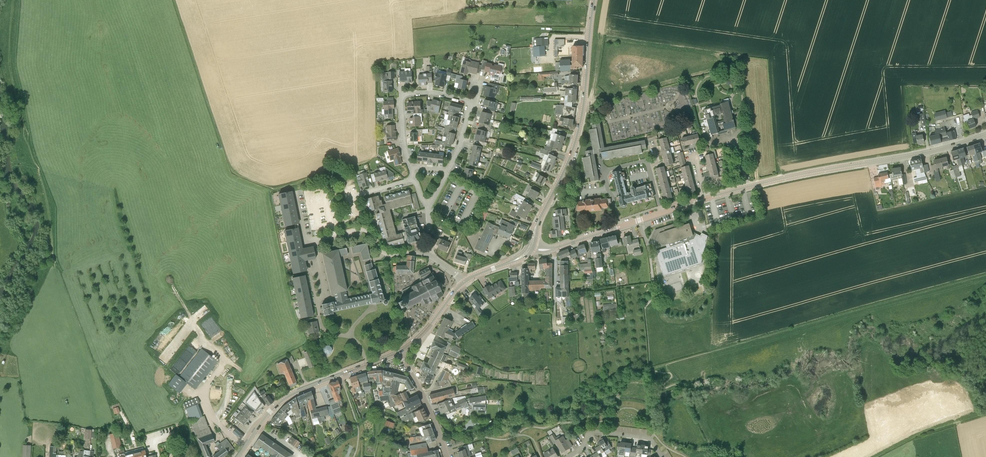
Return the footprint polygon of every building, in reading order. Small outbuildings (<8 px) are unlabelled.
[(544,46),(534,46),(534,47),(535,57),(545,56),(544,46)] [(572,57),(583,57),(583,46),(578,46),(573,46),(572,57)] [(583,67),(583,57),(572,57),(572,61),(571,61),(571,60),(561,60),(561,71),(571,71),(571,70),(578,70),(578,67),(583,67)] [(479,63),(471,61),(471,59),(465,58),(464,60),(461,72),(467,74),(468,72),(477,74),(478,69),(479,63)] [(495,66),(492,66),(492,64),(487,63),(485,71),(492,73),(490,80),(499,82),(500,77),(503,74),(502,74),(504,64),(499,63),(498,66),(495,65),(495,66)] [(450,78),(451,73),(452,70),(448,69),(447,75),(437,73),(436,75),(435,80),(436,81),(435,85),(436,85),(436,86),(439,86),(444,87),(446,80),(449,81),(450,78)] [(412,78),(412,71),(400,72),(400,70),(397,70),(398,78),(400,78),(401,81),(407,81),(408,83),(412,83),(412,78)] [(395,78),(394,73),(394,72),(388,72),(383,73),(383,86),(385,86),(385,92),(387,92),(392,92),(392,81),(391,79),(395,78)] [(432,81),(432,76),(432,73),(423,74),(424,75),(419,75),(419,81),(419,86),(427,85),(427,82),(432,81)] [(463,76),(456,75),(451,73),(450,78),(455,79),(455,78),(460,80),(459,83),(458,88),(465,90),(467,81),(463,80),(462,80),(463,76)] [(578,75),(573,75),(570,75),(570,76),(565,76),(565,80),(562,80),(562,84),(565,84),(572,84),(577,84),(578,79),(578,76),(578,75)] [(496,89),(498,89),(499,85),(489,83),(489,87),(486,86),(484,95),(495,98),(496,93),(495,93),(496,89)] [(573,102),(576,102),(576,96),(565,96),(565,104),(572,106),(573,102)] [(394,101),(394,97),(387,98),(387,101),(385,102),(385,114),(388,114),(389,118),(394,118),(393,113),(393,106),(394,106),(394,101)] [(439,113),(440,107),(442,102),(433,100),(432,102),(427,101),(428,106),(428,110),(439,113)] [(484,105),(490,107),(489,110),(495,111),(496,108),(494,108),(495,102),(485,100),(484,105)] [(414,114),(422,113),(423,113),(423,110),(421,110),(421,106),(417,106),(417,102),(412,102),(412,103),(408,103),(408,111),(413,110),(414,114)] [(735,128),(734,127),(735,126),(734,121),(728,102),(720,104),(720,105),(712,107),(704,110),(711,135),(718,133),(719,135),(720,134),(719,132),(718,128),(723,126),(724,130),(725,133),(726,133),(726,131),(736,128),(735,128)] [(449,112),(459,114),(460,111),(461,111),(463,106),(451,103),(449,112)] [(572,107),(572,106),(565,104),(564,106),(556,105),(555,114),(559,115),(561,115),(561,117),(560,117),(559,121),(560,121),(562,121),(562,125),(572,127),(576,108),(572,107)] [(488,113),(482,112),(481,117),(491,119),(492,114),(494,114),(495,111),(489,110),(488,113)] [(945,110),(938,112),(940,120),(947,118),(945,110)] [(974,119),(980,117),(978,110),(971,113),(972,115),(970,116),(969,114),(964,115),(963,116),(964,119),(963,119),(965,123),(968,122),(968,124),(970,128),(976,126),(974,119)] [(923,114),(917,115),(918,121),(921,121),(925,120),(924,114),(924,111),(922,111),(923,114)] [(459,114),(449,112),(448,115),(449,115),(447,120),(458,122),(460,117),(457,117),(457,114),(459,114)] [(423,122),(422,116),(422,113),(414,114),(414,117),(414,118),(410,118),(410,127),(419,126),(419,122),(423,122)] [(479,123),(485,124),(485,127),(491,129),(492,123),(490,123),(491,119),(481,117),(479,123)] [(457,128),(458,122),(447,120),(446,125),(445,128),(454,130),(455,128),(457,128)] [(593,150),(600,149),(603,148),(599,124),(592,125),(593,129),(590,130),(589,130),(589,134),(590,133),(591,137),(590,137),(591,140),(592,143),(591,143),(592,147),(593,147),(593,150)] [(387,141),(391,141),(396,141),(396,133),(395,133),(394,125),(387,125),(387,134),(386,134),(387,141)] [(490,132),(491,129),(485,127),(484,130),(478,129),(476,134),(486,137),(488,132),(490,132)] [(955,134),(954,131),(946,133),(945,127),(934,130),(936,135),(929,136),(930,140),(931,145),(956,139),(955,134)] [(453,133),(454,130),(445,128),(444,131),(443,136),(454,139),(456,134),(453,133)] [(553,128),(553,131),(550,130),(549,134),(554,134),(552,140),(553,140),(563,144),(563,143),(564,144),(565,141),(564,140),(565,137),(558,134),(557,134),(558,130),(553,128)] [(411,142),(419,141),(418,137),(423,136),(422,129),(416,130),(416,133),(410,133),(411,142)] [(923,138),(922,135),(916,136),(916,133),(911,134),(913,143),(917,142),(918,144),(924,143),(923,140),(924,140),(924,139),(923,139),(923,138)] [(485,143),(486,137),(476,134),(475,140),(482,142),(481,145),(487,146),(487,143),(485,143)] [(453,145),(454,139),(443,136),(442,142),(434,140),(434,143),(449,147),(450,144),(453,145)] [(563,145),(563,144),(553,140),(549,140),(547,146),(545,146),(544,149),(550,151),(551,151),(552,149),(553,149),(556,150),(561,151),(562,148),(563,148),(564,145),(563,145)] [(639,153),(642,153),(642,149),(647,148),(646,142),(601,150),(601,153),(603,160),(603,159),(606,158),(606,159),(609,159),(609,158),(613,157),(613,158),(616,157),(616,156),(619,156),(619,157),(623,156),(622,155),(626,155),(626,156),(629,155),(629,154),(632,153),(633,154),(636,154),(636,153),(639,152),(639,153)] [(985,156),(985,152),(985,147),(981,148),(980,143),(973,145),(979,163),(979,164),(982,162),(981,160),(979,153),(982,152),(984,157),(985,156)] [(975,164),(979,163),(973,145),(967,147),(968,152),(969,156),(972,155),(975,162),(975,164)] [(960,158),(961,163),(965,162),(963,158),(966,157),(965,153),(964,148),(957,150),(960,158)] [(395,159),(397,165),(401,163),(399,157),(400,156),(398,149),(388,151),(391,160),(395,159)] [(601,153),(601,150),(600,149),(593,150),(586,151),(587,157),(583,158),(582,158),(583,162),(584,162),(585,165),(586,165),(586,168),(585,168),(586,171),(587,171),(587,175),(586,175),(587,178),(590,177),(591,182),(598,180),(593,154),(601,153)] [(960,158),(957,150),(956,151),(955,150),(954,150),(954,151),(951,152),(953,161),(956,160),(958,165),(952,166),(953,170),(956,177),(961,176),(960,172),(958,168),(962,166),(961,163),(960,158)] [(707,161),(714,159),(712,151),(707,152),(708,155),(705,156),(707,161)] [(557,157),(552,155),(550,154),(547,162),(555,165),(556,161),(555,160),(557,157)] [(950,168),(950,166),(948,161),(947,161),(946,157),(940,159),(942,167),(946,166),(947,169),(950,168)] [(923,166),(922,164),(921,159),(910,162),(911,167),(912,171),(915,170),(917,177),(914,178),(915,183),(927,180),(924,172),(923,166)] [(938,168),(942,167),(940,159),(934,161),(935,164),(934,165),(935,172),(934,172),(935,178),(940,177),(938,171),(939,171),(938,168)] [(540,170),(542,165),(532,162),(530,166),(540,170)] [(553,169),(555,165),(547,162),(543,169),(545,170),(550,172),(551,169),(553,169)] [(394,178),(393,174),(384,167),(379,168),(380,172),(374,174),(376,182),(387,179),(388,180),(394,178)] [(902,179),(903,185),(907,184),(905,174),(902,175),(900,168),(892,169),(892,174),(890,174),(891,182),(891,180),(902,179)] [(719,177),(718,172),(717,169),(709,171),(711,177),(713,176),(714,179),(719,177)] [(624,172),(621,173),(621,170),(612,172),(614,179),(615,179),(620,196),(619,197),(618,197),(621,206),(622,206),(623,207),(623,208),(626,207),(626,206),(626,205),(628,204),(627,203),(635,201),(637,200),(644,199),(645,199),(651,197),(654,196),(651,184),(648,184),(643,185),(643,186),(637,188),(637,189),(635,189),(635,188),(633,187),(631,188),(631,190),(631,193),(627,194),(623,180),(626,180),(624,172)] [(369,185),(368,180),(366,173),(361,174),(361,177),(357,178),(358,185),(362,184),(362,187),(369,185)] [(541,176),(541,174),(538,173),(536,176),(538,177),(536,181),(539,183),(543,185),(547,179),(541,176)] [(888,178),(888,177),(887,173),(878,174),(879,177),(874,178),(875,183),(876,188),(881,186),(885,185),(885,183),(891,182),(890,174),(890,178),(888,178)] [(299,229),(300,228),(291,184),(280,187),(281,192),(280,192),(281,197),(283,197),(284,202),(282,203),(283,207),(285,207),(286,212),(284,213),(285,218),(287,217),(288,222),(286,223),(287,228),(295,226),(296,230),(289,232),(290,237),(288,238),(289,243),(291,242),(292,248),(290,248),(291,253),(293,253),(295,258),(293,258),(294,263),(296,263),(297,268),(295,268),(296,273),(305,271),(309,270),(308,264),(317,262),(314,247),(304,249),(304,250),(299,229)] [(533,189),(534,187),(529,185),(526,191),(529,193),(528,196),(531,198),(535,200),(539,193),(533,189)] [(414,210),(419,209),(415,193),(410,195),(409,190),(404,191),(405,193),(401,194),(400,192),(392,195),(393,196),(389,197),(388,196),(384,197),(386,204),(381,205),(378,196),(366,199),(368,203),(369,203),(370,207),(369,207),(370,211),(379,209),(380,213),(376,214),(377,218),(379,218),(380,222),(379,222),(381,230),(382,230),(383,234),(382,234),(383,239),(386,238),(396,234),(390,210),(412,204),(414,210)] [(529,203),(524,201),(526,198),(516,193),(514,198),(517,200),(520,202),(519,203),(522,204),(520,208),(529,212),(532,206),(529,204),(529,203)] [(608,199),(601,200),(601,198),(586,200),(584,200),(584,202),(577,202),(578,211),(585,210),(585,212),(602,210),(602,208),(609,207),(610,209),(612,209),(612,208),(611,202),(608,203),(608,199)] [(525,219),(529,212),(520,208),(517,213),(512,211),(510,215),(515,218),(516,216),(521,218),(522,217),(525,219)] [(557,217),(563,216),(567,216),(566,209),(555,210),(556,213),(557,213),(557,217)] [(408,243),(417,241),(421,240),(418,228),(414,216),(406,219),(402,220),(404,228),(406,235),(407,240),(408,243)] [(498,232),(498,233),(504,236),(509,223),(502,220),(499,224),(501,225),(500,228),(494,225),(493,229),(495,230),(498,232)] [(488,238),(491,239),(495,230),(493,229),(494,225),(488,223),(480,241),(478,240),(475,249),(482,252),(488,238)] [(516,226),(509,223),(504,236),(510,238),(511,235),(513,230),(514,231),(516,226)] [(652,240),(663,245),(665,245),(666,248),(655,251),(663,276),(700,264),(704,251),(708,236),(701,232),(699,235),(692,231),(689,224),(675,228),(674,224),(655,230),(651,237),(651,238),(651,239),(652,239),(652,240)] [(404,241),(401,233),(396,234),(386,238),(388,247),(394,246),(394,245),(398,244),(404,243),(404,241)] [(623,246),(621,240),(617,240),(616,235),(607,238),(610,247),(612,246),(618,244),(619,247),(623,246)] [(633,247),(635,247),(640,245),(638,239),(631,241),(630,236),(627,237),(626,236),(624,237),(623,237),(625,242),(625,246),(632,245),(633,247)] [(447,252),(453,239),(450,237),(448,242),(440,238),(437,244),(440,245),(438,248),(447,252)] [(610,249),(610,247),(607,238),(600,239),(602,244),(603,249),(602,249),(603,253),(606,252),(605,248),(607,248),(608,250),(610,249)] [(601,252),(600,246),(600,241),(591,243),(591,248),(592,253),(598,252),(601,252)] [(370,259),(367,243),(350,247),(351,247),(352,253),(353,253),(360,252),(363,260),(364,260),(370,259)] [(588,253),(586,249),(585,245),(577,247),(578,248),(575,249),(575,251),(577,256),(578,258),(581,257),(580,254),(584,252),(584,254),(588,253)] [(347,254),(348,254),(346,248),(347,248),(346,248),(322,253),(331,294),(334,293),(336,301),(322,304),(322,307),(320,307),(320,309),(323,309),(324,315),(333,314),(332,312),(371,303),(369,294),(347,299),(346,291),(347,290),(339,257),(347,255),(347,254)] [(577,256),(575,251),(575,250),(570,252),(568,249),(558,253),(561,260),(568,257),(569,259),(571,259),(577,256)] [(472,254),(466,253),(464,257),(463,257),(464,255),(462,255),(463,252),(458,251),(455,262),(465,265),(467,258),(470,259),(472,254)] [(413,274),(414,256),(408,256),(407,261),(407,264),(403,264),(403,266),(396,266),(396,273),(413,274)] [(375,269),(373,269),(371,263),(365,265),(364,265),(364,266),(369,281),(378,278),(375,269)] [(431,273),(428,268),(418,273),(421,278),(420,280),(418,281),(418,283),(412,286),(412,285),(402,291),(404,296),(401,298),(402,300),(398,303),(401,308),(405,306),(406,308),(420,302),(422,306),(428,303),(429,303),(430,303),(431,302),(433,303),(433,302),(434,302),(440,299),(442,296),(443,295),(443,293),(442,291),(440,291),(442,288),(442,285),(441,282),(438,281),(435,280),(437,278),(435,276),(433,276),(434,275),(433,272),(431,273)] [(293,278),(295,287),(307,285),(305,275),(300,276),(293,278)] [(384,300),(379,284),(378,278),(369,281),(372,294),(369,294),(371,303),(375,303),(375,304),(383,302),(383,304),(385,305),(387,304),(388,302),(387,300),(385,299),(384,300)] [(501,281),(495,285),(500,292),(505,289),(501,281)] [(541,288),(544,287),(544,281),(529,281),(529,290),(541,290),(541,288)] [(295,287),(296,295),(308,293),(307,285),(295,287)] [(483,289),(489,299),(500,292),(495,285),(490,287),(489,286),(483,289)] [(562,297),(565,297),(566,301),(570,300),(569,297),(569,287),(562,287),(562,297)] [(480,295),(478,297),(476,294),(470,298),(473,302),(475,305),(476,304),(477,306),(480,309),(486,304),(480,295)] [(297,300),(299,309),(311,306),(309,298),(297,300)] [(311,306),(299,309),(301,318),(308,317),(313,316),(311,306)] [(444,318),(440,326),(448,330),(451,321),(444,318)] [(308,334),(310,334),(319,332),(317,321),(306,323),(308,334)] [(468,324),(466,325),(461,328),(454,333),(455,334),(457,338),(464,334),(469,331),(471,329),(475,327),(472,322),(468,324)] [(447,331),(448,330),(440,326),(438,329),(447,334),(446,337),(451,339),(453,340),(455,338),(454,336),(455,336),(454,334),(447,331)] [(444,336),(446,337),(447,334),(438,329),(436,335),(443,338),(444,336)] [(435,350),(438,343),(433,340),(430,348),(434,350),(435,350)] [(442,353),(446,346),(438,343),(435,350),(442,353)] [(325,354),(329,353),(331,351),(331,347),(328,345),(325,345),(323,348),(322,351),(325,354)] [(179,376),(195,389),(201,382),(218,361),(201,348),(179,376)] [(456,358),(460,349),(459,348),(457,353),(450,351),(448,354),(456,358)] [(315,365),(309,351),(305,352),(304,350),(303,351),(304,353),(303,353),(309,368),(315,365)] [(434,350),(430,357),(439,361),(443,362),(446,356),(442,354),(442,353),(435,350),(434,350)] [(436,367),(439,361),(430,357),(427,363),(436,367)] [(284,372),(289,383),(290,388),(297,385),(287,360),(282,361),(277,364),(281,374),(284,372)] [(436,367),(427,363),(423,362),(420,369),(422,370),(428,373),(433,375),(433,374),(435,370),(438,371),(439,368),(436,367)] [(449,372),(452,366),(445,363),(442,370),(443,370),(449,372)] [(381,382),(382,382),(381,370),(371,371),(370,371),(367,372),(368,377),(373,377),(373,378),(375,378),(376,382),(378,382),(378,384),(381,384),(381,382)] [(424,381),(428,373),(422,370),(418,379),(424,381)] [(437,381),(437,382),(438,382),(444,380),(445,383),(446,383),(448,379),(451,374),(449,373),(449,372),(443,370),(437,381)] [(382,391),(382,395),(389,395),(390,386),(393,373),(382,371),(383,379),(384,380),(384,379),(386,380),(385,386),(382,386),(382,391)] [(361,383),(368,381),(365,373),(356,376),(357,382),(358,382),(360,381),(361,383)] [(403,382),(405,376),(393,373),(390,386),(389,395),(390,394),(390,395),(395,396),(397,395),(400,382),(403,382)] [(436,376),(433,374),(433,375),(428,373),(424,381),(429,383),(431,379),(434,380),(436,376)] [(356,392),(358,392),(361,391),(359,386),(358,382),(357,382),(356,376),(349,378),(352,387),(351,388),(353,393),(356,392)] [(403,382),(404,383),(409,390),(414,387),(408,377),(405,376),(403,382)] [(332,392),(332,393),(337,391),(338,393),(339,393),(339,392),(341,391),(339,387),(340,387),(338,380),(329,384),(330,387),(332,392)] [(259,397),(261,396),(259,392),(255,386),(251,391),(242,403),(246,405),(236,419),(243,425),(254,412),(255,413),(258,410),(257,409),(259,407),(260,409),(264,406),(259,397)] [(266,396),(265,394),(266,393),(263,389),(259,392),(261,396),(263,399),(265,402),(268,406),(269,405),(271,403),(273,402),(270,398),(268,395),(266,396)] [(443,399),(454,395),(453,389),(441,392),(443,399)] [(308,400),(313,398),(311,391),(304,394),(307,402),(307,405),(308,405),(309,405),(308,401),(309,401),(308,400)] [(332,393),(334,399),(328,401),(330,406),(332,410),(340,407),(341,409),(343,408),(338,393),(337,391),(332,393)] [(390,407),(409,399),(405,392),(400,394),(397,395),(395,396),(390,395),(380,398),(380,401),(385,400),(387,402),(390,407)] [(431,403),(443,399),(441,392),(429,396),(431,403)] [(304,394),(297,397),(300,404),(299,404),(300,407),(300,409),(300,417),(306,416),(304,406),(307,405),(307,402),(304,394)] [(423,408),(420,401),(417,395),(409,399),(390,407),(390,408),(393,407),(394,408),(397,407),(396,405),(403,402),(405,408),(396,412),(399,416),(423,408)] [(485,410),(485,404),(485,400),(486,400),(486,396),(468,398),(469,399),(465,399),(465,398),(458,401),(461,408),(464,407),(465,408),(468,407),(470,408),(470,407),(473,409),(485,410)] [(184,403),(195,432),(205,456),(210,456),(206,445),(214,442),(209,427),(208,427),(204,416),(202,416),(198,404),(200,403),(197,397),(184,403)] [(445,412),(446,415),(455,411),(455,410),(461,408),(458,401),(456,397),(450,399),(437,404),(441,414),(445,412)] [(292,414),(294,417),(295,418),(300,417),(300,409),(299,409),(295,398),(287,404),(290,408),(291,409),(292,414)] [(292,423),(293,423),(291,420),(290,418),(289,417),(292,414),(291,409),(290,408),(287,404),(287,403),(286,404),(284,406),(283,406),(283,407),(282,407),(281,408),(280,409),(281,409),(271,421),(275,425),(276,424),(279,425),(284,419),(287,421),(289,425),(290,425),(292,423)] [(322,408),(319,409),(321,417),(324,416),(329,415),(326,407),(322,408)] [(418,422),(422,421),(427,418),(423,408),(399,416),(400,417),(405,414),(406,415),(400,418),(402,420),(405,421),(413,418),(415,422),(418,421),(418,422)] [(317,418),(321,417),(319,409),(310,411),(312,419),(317,418)] [(423,436),(433,433),(430,424),(424,426),(418,427),(421,435),(423,435),(423,436)] [(236,429),(233,432),(238,437),(241,434),(236,429)] [(110,434),(114,449),(122,446),(117,432),(110,434)] [(426,439),(427,443),(436,440),(433,433),(423,436),(423,435),(421,435),(422,437),(421,437),(421,436),(416,436),(416,437),(410,437),(410,442),(421,441),(421,439),(426,439)] [(568,439),(566,440),(564,436),(557,440),(554,433),(549,436),(554,445),(556,443),(562,452),(572,446),(568,439)] [(292,455),(265,437),(265,436),(262,434),(256,443),(255,443),(254,446),(253,446),(257,448),(259,445),(273,454),(270,456),(291,456),(292,455)] [(296,448),(300,442),(294,438),(290,443),(296,448)] [(612,447),(611,445),(608,441),(605,442),(603,438),(600,439),(601,441),(599,442),(605,451),(612,447)] [(234,449),(231,445),(226,439),(217,446),(220,450),(225,447),(229,453),(234,449)] [(605,451),(599,442),(598,443),(599,444),(597,445),(598,447),(595,448),(596,450),(601,456),(606,454),(604,452),(605,451)] [(625,455),(626,443),(621,442),(620,443),(617,443),(617,448),(617,450),(619,450),(619,451),(620,451),(619,454),(625,455)] [(474,449),(472,443),(463,446),(464,449),(460,451),(461,451),(458,452),(459,456),(467,456),(471,456),(469,451),(470,450),(471,450),(474,449)] [(632,456),(634,448),(631,447),(632,443),(626,443),(625,455),(624,456),(632,456)] [(643,445),(637,444),(637,448),(634,448),(632,456),(634,456),(636,456),(636,453),(642,454),(643,445)] [(22,456),(31,456),(31,445),(23,445),(22,456)] [(410,450),(410,452),(411,453),(411,456),(416,454),(428,452),(427,447),(418,449),(415,449),(415,445),(409,446),(410,450)] [(650,455),(651,450),(648,449),(648,445),(643,445),(642,454),(648,455),(648,456),(647,456),(648,456),(650,455)] [(229,453),(225,447),(220,450),(213,456),(214,456),(223,456),(229,453)] [(147,456),(145,456),(143,448),(124,453),(125,456),(148,456),(147,456)] [(555,451),(553,448),(543,454),(546,456),(555,456),(557,455),(555,451)]
